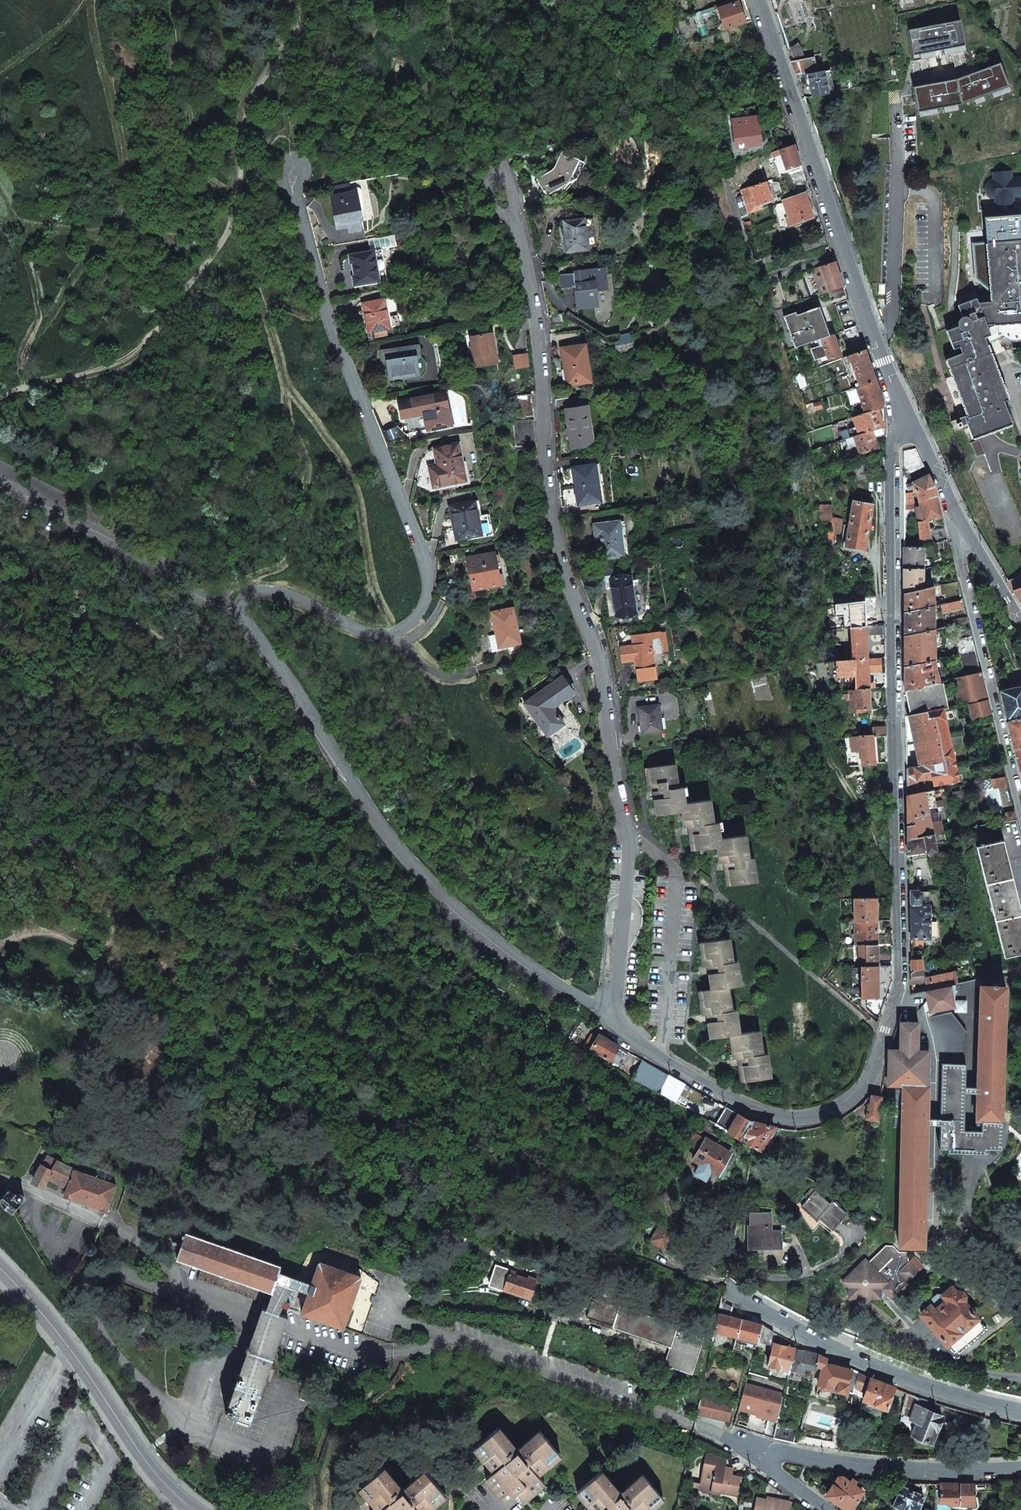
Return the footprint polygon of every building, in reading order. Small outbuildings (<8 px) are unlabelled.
[(718,9),(725,29),(745,23),(738,2),(718,9)] [(700,11),(702,18),(716,14),(714,7),(700,11)] [(961,21),(911,30),(914,52),(965,43),(961,21)] [(794,68),(796,74),(815,70),(813,57),(791,62),(794,68)] [(954,79),(914,88),(917,109),(961,103),(1007,84),(999,63),(954,79)] [(809,85),(811,95),(827,92),(823,71),(807,75),(809,85)] [(733,121),(736,148),(759,144),(755,118),(733,121)] [(776,138),(780,150),(794,145),(790,133),(783,136),(776,138)] [(782,157),(786,170),(801,165),(797,155),(794,145),(780,150),(781,154),(779,155),(780,157),(782,157)] [(536,179),(545,196),(568,183),(579,160),(561,152),(554,168),(551,170),(536,179)] [(790,173),(796,193),(809,188),(806,178),(802,169),(790,173)] [(1010,240),(1007,204),(1015,203),(1014,198),(1020,197),(1020,176),(1012,177),(1012,171),(991,173),(991,179),(989,180),(986,182),(984,184),(984,187),(984,190),(984,193),(985,195),(988,197),(990,198),(993,199),(993,205),(1001,204),(1005,240),(991,242),(995,297),(992,301),(979,303),(977,298),(958,306),(966,324),(947,331),(957,356),(946,360),(953,377),(960,374),(976,413),(972,414),(970,415),(968,416),(952,422),(957,433),(969,428),(974,440),(1004,427),(1004,426),(1007,425),(1009,422),(1010,419),(1010,417),(1008,410),(1004,401),(1006,400),(994,366),(995,365),(986,343),(1002,337),(1004,338),(1007,341),(1010,342),(1014,342),(1016,341),(1020,340),(1020,342),(1020,239),(1010,240)] [(742,190),(749,214),(762,209),(761,204),(772,200),(765,181),(742,190)] [(331,197),(337,228),(349,225),(350,231),(360,229),(357,215),(361,214),(357,192),(351,193),(349,182),(330,186),(332,197),(331,197)] [(786,218),(789,226),(801,221),(813,217),(805,194),(783,202),(788,217),(786,218)] [(563,222),(567,252),(587,249),(584,219),(563,222)] [(987,242),(992,301),(995,297),(991,242),(987,242)] [(382,249),(374,250),(379,280),(386,279),(382,249)] [(352,277),(354,285),(379,280),(374,250),(349,255),(350,264),(352,263),(354,276),(352,277)] [(811,270),(820,294),(827,291),(842,286),(838,274),(834,261),(811,270)] [(574,287),(577,309),(597,306),(596,291),(607,289),(604,268),(579,271),(579,272),(560,275),(562,289),(574,287)] [(764,287),(768,298),(774,296),(770,285),(764,287)] [(871,287),(875,300),(882,298),(878,285),(871,287)] [(827,291),(831,301),(838,298),(846,296),(842,286),(827,291)] [(363,304),(369,332),(389,328),(384,299),(363,304)] [(783,316),(795,348),(817,340),(829,335),(819,307),(807,311),(806,309),(783,316)] [(548,315),(549,326),(563,324),(562,313),(548,315)] [(615,337),(617,345),(631,342),(629,333),(615,337)] [(827,355),(828,359),(840,355),(837,346),(840,344),(838,340),(835,341),(833,334),(829,335),(817,340),(820,346),(811,349),(815,359),(827,355)] [(489,354),(488,346),(491,345),(489,335),(468,339),(470,349),(472,358),(474,358),(476,367),(495,364),(493,354),(489,354)] [(561,348),(567,385),(585,382),(582,366),(588,365),(585,345),(561,348)] [(387,361),(389,377),(403,374),(403,377),(422,374),(418,346),(382,351),(384,361),(387,361)] [(855,384),(856,387),(875,380),(870,365),(865,350),(848,356),(857,383),(855,384)] [(513,357),(515,369),(528,367),(525,355),(513,357)] [(976,413),(960,374),(953,377),(968,416),(970,415),(972,414),(976,413)] [(863,406),(865,413),(883,407),(883,403),(879,392),(875,380),(856,387),(861,402),(859,403),(860,407),(863,406)] [(400,402),(406,434),(409,433),(428,429),(451,425),(444,392),(400,402)] [(805,405),(807,411),(821,408),(820,402),(813,404),(813,403),(805,405)] [(566,410),(572,447),(592,444),(587,407),(566,410)] [(852,417),(858,435),(872,431),(883,427),(883,424),(883,416),(883,407),(865,413),(852,417)] [(512,424),(515,447),(535,445),(533,420),(530,420),(514,421),(512,422),(512,424)] [(874,437),(883,434),(883,427),(872,431),(874,437)] [(856,445),(860,454),(878,449),(874,437),(872,431),(858,435),(846,439),(848,447),(856,445)] [(429,467),(433,487),(466,481),(458,443),(434,448),(437,465),(429,467)] [(919,457),(915,449),(903,451),(903,476),(924,466),(919,457)] [(575,486),(597,483),(595,464),(572,468),(575,486)] [(854,467),(857,480),(867,477),(863,465),(854,467)] [(933,487),(928,476),(913,482),(915,488),(919,501),(936,496),(933,487)] [(578,505),(600,501),(597,483),(575,486),(578,505)] [(913,492),(903,494),(903,510),(914,508),(913,492)] [(936,496),(919,501),(920,506),(925,521),(927,521),(941,517),(938,506),(936,496)] [(450,506),(456,539),(481,534),(475,501),(450,506)] [(853,501),(845,547),(864,550),(872,505),(853,501)] [(819,507),(819,520),(829,520),(829,506),(821,505),(821,507),(819,507)] [(919,510),(916,510),(917,522),(925,521),(920,506),(918,507),(919,510)] [(831,518),(828,532),(839,534),(841,519),(831,518)] [(598,536),(600,559),(623,557),(619,521),(594,524),(596,536),(598,536)] [(925,521),(917,522),(919,540),(930,539),(927,521),(925,521)] [(944,528),(931,532),(934,544),(935,544),(947,539),(944,528)] [(947,539),(935,544),(937,551),(949,547),(947,539)] [(923,547),(904,547),(904,558),(904,569),(922,570),(923,547)] [(467,558),(472,590),(500,585),(494,553),(467,558)] [(610,582),(615,617),(637,613),(630,576),(614,579),(613,568),(597,570),(599,584),(610,582)] [(922,570),(904,569),(904,582),(904,594),(922,589),(922,570)] [(922,589),(904,594),(904,607),(904,612),(933,605),(933,587),(922,589)] [(1013,590),(1020,604),(1020,587),(1013,590)] [(842,613),(843,629),(849,628),(866,626),(866,624),(866,623),(877,621),(875,597),(847,599),(847,603),(836,604),(837,614),(842,613)] [(960,600),(940,604),(942,612),(961,608),(960,600)] [(933,605),(904,612),(904,629),(904,636),(933,629),(933,609),(933,605)] [(496,634),(499,647),(501,647),(507,646),(509,653),(522,651),(520,643),(512,608),(492,612),(496,634)] [(967,617),(952,620),(952,625),(968,622),(967,617)] [(868,659),(867,636),(881,635),(882,625),(866,626),(849,628),(851,660),(868,659)] [(933,629),(904,636),(904,652),(904,667),(933,661),(934,660),(933,629)] [(635,660),(638,680),(656,678),(654,667),(664,666),(659,632),(632,636),(633,646),(620,647),(622,662),(635,660)] [(489,636),(492,651),(502,650),(501,647),(499,647),(496,634),(489,636)] [(971,635),(955,640),(958,655),(975,651),(971,635)] [(975,651),(958,655),(964,676),(980,672),(975,651)] [(991,655),(996,679),(1003,677),(997,653),(991,655)] [(868,672),(881,671),(881,658),(868,659),(868,662),(868,672)] [(868,659),(851,660),(835,661),(836,677),(854,675),(855,690),(869,689),(874,688),(874,684),(869,684),(868,672),(868,662),(868,659)] [(933,661),(904,667),(904,687),(904,691),(905,691),(907,690),(937,683),(939,682),(933,661)] [(964,676),(953,679),(958,700),(967,698),(986,694),(980,672),(964,676)] [(523,703),(547,735),(563,724),(552,708),(574,693),(561,676),(523,703)] [(939,682),(937,683),(938,689),(937,689),(942,708),(943,709),(947,708),(942,682),(939,682)] [(937,683),(907,690),(912,715),(942,708),(937,689),(938,689),(937,683)] [(1007,722),(1020,718),(1020,686),(999,691),(1007,722)] [(870,712),(869,689),(855,690),(848,690),(848,698),(855,698),(855,704),(849,705),(849,713),(870,712)] [(967,698),(971,717),(981,716),(990,714),(986,694),(967,698)] [(637,707),(641,734),(662,731),(658,704),(637,707)] [(910,715),(908,716),(919,766),(913,767),(916,780),(917,784),(923,783),(922,779),(931,777),(933,785),(958,780),(953,759),(954,759),(951,747),(945,721),(943,709),(942,708),(912,715),(910,715)] [(1007,722),(1014,750),(1020,748),(1020,718),(1007,722)] [(871,727),(872,736),(885,735),(885,727),(871,727)] [(859,737),(862,765),(866,765),(874,764),(872,736),(859,737)] [(724,862),(727,886),(752,882),(751,874),(755,874),(753,858),(744,859),(741,835),(716,838),(715,830),(718,829),(717,822),(709,823),(706,799),(681,803),(678,787),(674,788),(671,764),(645,768),(649,792),(653,791),(656,815),(682,811),(684,828),(689,827),(692,850),(717,847),(719,863),(724,862)] [(913,767),(905,769),(906,796),(919,793),(916,780),(913,767)] [(1005,776),(990,779),(993,790),(1008,787),(1005,776)] [(873,799),(885,799),(887,799),(886,788),(873,788),(873,799)] [(919,793),(906,796),(906,817),(907,839),(933,835),(925,796),(924,792),(919,793)] [(1014,811),(1005,813),(1006,820),(1015,818),(1014,811)] [(998,823),(1002,840),(1016,895),(1020,893),(1020,840),(1016,820),(1016,819),(998,823)] [(933,835),(907,839),(907,854),(926,851),(926,852),(936,850),(934,840),(933,835)] [(976,847),(1004,958),(1020,954),(1020,914),(1016,895),(1002,840),(976,847)] [(928,871),(909,872),(910,887),(928,887),(928,871)] [(919,890),(910,890),(911,939),(922,939),(930,939),(929,904),(928,904),(922,904),(922,893),(921,891),(919,890)] [(854,898),(854,921),(876,921),(875,898),(854,898)] [(854,921),(855,946),(856,946),(877,945),(876,935),(876,921),(854,921)] [(876,935),(877,945),(890,945),(890,935),(876,935)] [(738,1058),(741,1081),(766,1078),(765,1070),(769,1070),(767,1053),(762,1054),(760,1038),(756,1039),(755,1031),(735,1034),(734,1026),(738,1026),(735,1009),(731,1010),(729,994),(725,995),(724,987),(736,985),(735,977),(739,977),(736,961),(732,961),(730,946),(726,946),(725,939),(700,942),(703,966),(708,966),(711,989),(699,991),(702,1015),(706,1014),(710,1038),(730,1035),(733,1059),(738,1058)] [(858,951),(859,966),(877,966),(877,963),(877,949),(877,945),(856,946),(856,951),(858,951)] [(877,949),(877,963),(891,963),(891,961),(891,948),(877,949)] [(918,959),(911,959),(911,983),(923,982),(921,959),(918,959)] [(851,966),(851,996),(860,996),(859,966),(855,966),(851,966)] [(878,998),(877,966),(859,966),(860,996),(860,998),(866,998),(866,1009),(874,1017),(878,1018),(879,1015),(884,1001),(878,998)] [(954,972),(929,978),(926,978),(925,990),(955,983),(956,983),(954,972)] [(927,998),(930,1012),(931,1012),(951,1008),(953,1007),(954,1006),(953,1005),(954,1004),(954,1003),(955,983),(925,990),(927,998)] [(980,984),(976,1121),(1002,1122),(1006,985),(980,984)] [(967,999),(957,999),(958,1012),(968,1012),(967,999)] [(902,1117),(899,1246),(924,1246),(929,1044),(927,1041),(918,1040),(919,1022),(908,1021),(900,1021),(900,1049),(889,1049),(886,1059),(882,1085),(895,1085),(903,1086),(902,1117)] [(599,1035),(590,1049),(610,1060),(618,1046),(602,1036),(599,1035)] [(618,1046),(610,1060),(615,1063),(623,1049),(618,1046)] [(632,1078),(639,1065),(624,1056),(616,1069),(632,1078)] [(667,1076),(641,1062),(632,1078),(657,1092),(667,1076)] [(657,1092),(675,1102),(685,1084),(667,1074),(667,1076),(657,1092)] [(809,1080),(806,1087),(812,1090),(816,1083),(809,1080)] [(895,1085),(895,1117),(902,1117),(903,1086),(895,1085)] [(868,1107),(866,1118),(877,1120),(878,1120),(882,1097),(870,1095),(870,1104),(868,1103),(868,1107)] [(864,1101),(853,1110),(858,1115),(866,1118),(868,1107),(864,1106),(864,1101)] [(726,1107),(720,1117),(726,1121),(732,1110),(727,1108),(726,1107)] [(709,1120),(714,1111),(709,1108),(703,1117),(709,1120)] [(738,1114),(727,1131),(742,1139),(744,1135),(751,1121),(745,1117),(738,1114)] [(760,1150),(774,1127),(751,1121),(744,1135),(748,1138),(746,1141),(760,1150)] [(688,1144),(699,1150),(706,1139),(695,1132),(688,1144)] [(699,1150),(693,1159),(701,1164),(711,1170),(719,1174),(731,1154),(706,1139),(699,1150)] [(49,1174),(68,1183),(74,1169),(74,1168),(46,1155),(32,1179),(43,1185),(49,1174)] [(701,1164),(696,1173),(706,1179),(711,1170),(701,1164)] [(116,1185),(74,1169),(68,1183),(64,1195),(107,1211),(116,1185)] [(0,1200),(0,1203),(13,1214),(23,1202),(22,1201),(24,1199),(24,1196),(21,1194),(19,1194),(17,1197),(8,1190),(3,1196),(0,1200)] [(816,1191),(802,1207),(814,1218),(817,1221),(819,1218),(833,1230),(847,1213),(833,1201),(830,1204),(816,1191)] [(952,1202),(942,1202),(941,1222),(951,1223),(952,1202)] [(748,1225),(748,1247),(755,1246),(755,1248),(772,1248),(772,1244),(783,1244),(782,1230),(772,1230),(772,1225),(772,1220),(771,1212),(750,1212),(751,1225),(748,1225)] [(782,1220),(772,1220),(772,1225),(772,1230),(782,1230),(782,1220)] [(951,1227),(941,1226),(941,1247),(951,1247),(951,1227)] [(659,1227),(651,1241),(665,1248),(672,1235),(659,1227)] [(282,1306),(300,1312),(311,1283),(279,1272),(281,1265),(185,1232),(176,1258),(202,1267),(197,1279),(265,1303),(270,1291),(272,1292),(266,1309),(279,1313),(282,1306)] [(87,1251),(88,1252),(89,1252),(92,1252),(94,1251),(95,1248),(95,1246),(94,1244),(93,1244),(90,1243),(89,1244),(87,1245),(86,1247),(86,1249),(86,1250),(87,1251)] [(866,1259),(843,1281),(849,1288),(848,1297),(858,1297),(864,1304),(871,1298),(881,1298),(881,1288),(890,1298),(900,1289),(908,1289),(908,1281),(918,1272),(909,1262),(909,1252),(899,1252),(894,1246),(886,1246),(869,1262),(866,1259)] [(909,1262),(918,1272),(923,1267),(915,1257),(909,1262)] [(320,1262),(318,1263),(311,1283),(300,1312),(344,1327),(350,1307),(354,1298),(360,1278),(359,1276),(320,1262)] [(530,1297),(536,1279),(495,1265),(489,1284),(530,1297)] [(921,1314),(946,1344),(958,1334),(977,1318),(964,1302),(966,1301),(966,1295),(963,1292),(958,1291),(956,1293),(952,1288),(944,1295),(948,1300),(933,1312),(929,1307),(921,1314)] [(931,1301),(929,1307),(933,1312),(948,1300),(944,1295),(938,1295),(931,1301)] [(613,1326),(619,1307),(592,1298),(586,1317),(613,1326)] [(731,1307),(720,1300),(718,1313),(729,1316),(731,1307)] [(288,1316),(279,1313),(266,1309),(262,1307),(256,1323),(252,1335),(247,1349),(225,1411),(251,1420),(281,1335),(288,1316)] [(619,1307),(613,1326),(670,1345),(664,1363),(690,1372),(702,1335),(619,1307)] [(729,1316),(718,1313),(715,1325),(714,1330),(735,1335),(739,1318),(729,1316)] [(751,1317),(741,1313),(739,1318),(750,1321),(751,1317)] [(750,1321),(739,1318),(735,1335),(757,1340),(761,1324),(750,1321)] [(977,1318),(958,1334),(968,1346),(987,1330),(977,1318)] [(761,1324),(757,1340),(770,1344),(773,1332),(761,1324)] [(968,1346),(958,1334),(946,1344),(956,1356),(968,1346)] [(789,1370),(794,1348),(773,1343),(767,1365),(789,1370)] [(819,1355),(794,1348),(789,1370),(798,1373),(798,1372),(801,1372),(803,1367),(815,1370),(819,1355)] [(827,1359),(819,1355),(815,1370),(811,1384),(831,1389),(831,1388),(836,1389),(836,1390),(845,1392),(846,1390),(851,1369),(826,1363),(827,1359)] [(858,1373),(851,1369),(846,1390),(853,1392),(854,1387),(858,1373)] [(871,1378),(858,1373),(854,1387),(865,1392),(871,1378)] [(894,1387),(871,1378),(865,1392),(863,1399),(868,1401),(867,1403),(875,1406),(876,1404),(886,1407),(894,1387)] [(780,1393),(745,1383),(738,1409),(773,1418),(780,1393)] [(309,1402),(313,1393),(303,1389),(299,1398),(309,1402)] [(929,1400),(907,1392),(905,1401),(925,1409),(929,1400)] [(776,1419),(783,1393),(780,1393),(773,1418),(776,1419)] [(696,1415),(719,1419),(729,1422),(734,1402),(700,1395),(696,1415)] [(925,1409),(905,1401),(901,1415),(916,1422),(911,1434),(931,1442),(942,1417),(925,1409)] [(796,1428),(775,1424),(771,1438),(793,1443),(796,1428)] [(563,1455),(542,1431),(522,1448),(517,1447),(500,1427),(475,1448),(495,1471),(486,1479),(506,1502),(515,1494),(523,1503),(547,1483),(541,1475),(563,1455)] [(837,1435),(818,1433),(816,1447),(835,1450),(837,1435)] [(726,1458),(710,1455),(708,1463),(724,1467),(726,1458)] [(708,1463),(703,1462),(699,1484),(711,1486),(710,1492),(719,1493),(719,1491),(736,1494),(740,1477),(723,1473),(724,1467),(708,1463)] [(427,1471),(407,1488),(403,1487),(386,1468),(362,1489),(380,1509),(431,1509),(448,1495),(427,1471)] [(643,1474),(624,1491),(620,1490),(603,1471),(579,1492),(595,1509),(651,1509),(664,1499),(643,1474)] [(827,1494),(849,1509),(862,1491),(842,1476),(838,1477),(827,1494)] [(926,1483),(902,1482),(902,1486),(921,1494),(926,1483)] [(1015,1482),(1001,1483),(1002,1496),(1010,1496),(1015,1482)] [(951,1483),(940,1483),(940,1502),(950,1502),(950,1504),(960,1505),(961,1493),(961,1487),(951,1487),(951,1483)] [(961,1493),(974,1493),(974,1487),(971,1487),(972,1483),(951,1483),(951,1487),(961,1487),(961,1493)] [(894,1503),(902,1506),(900,1509),(914,1509),(915,1506),(919,1508),(924,1496),(921,1494),(902,1486),(894,1503)] [(974,1493),(961,1493),(960,1505),(973,1505),(974,1493)] [(780,1500),(767,1497),(767,1500),(774,1501),(773,1504),(779,1505),(780,1500)] [(754,1508),(742,1505),(741,1509),(788,1509),(789,1502),(780,1500),(779,1505),(773,1504),(774,1501),(767,1500),(757,1498),(754,1508)]
